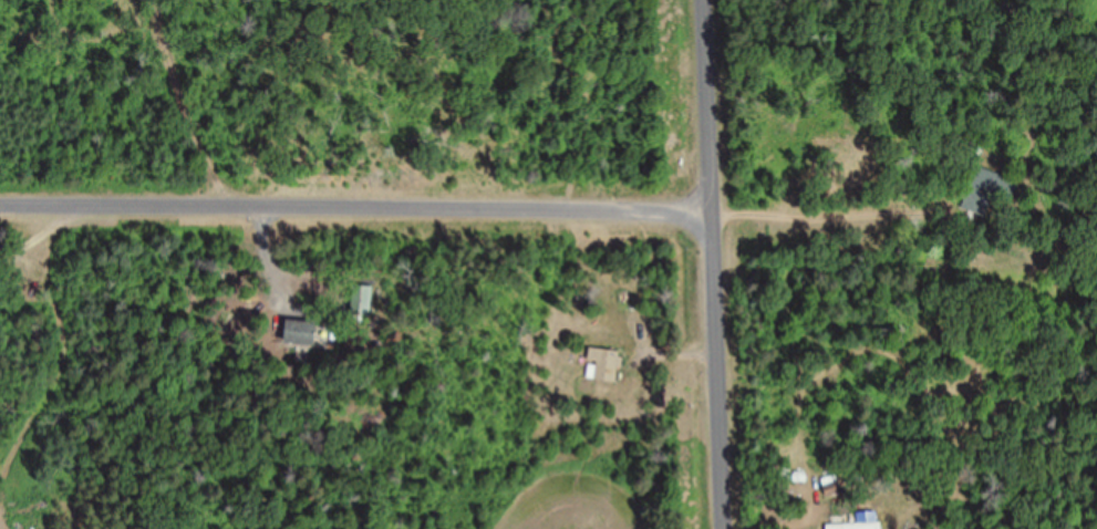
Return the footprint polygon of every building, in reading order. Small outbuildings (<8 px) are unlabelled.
[(1020,180),(975,165),(965,198),(995,207),(998,199),(1013,203),(1020,180)] [(373,285),(354,285),(353,315),(373,315),(373,285)] [(286,342),(318,344),(320,322),(288,320),(286,342)] [(622,352),(591,348),(588,380),(618,384),(622,352)] [(829,495),(846,492),(839,461),(831,463),(835,484),(827,485),(829,495)]
